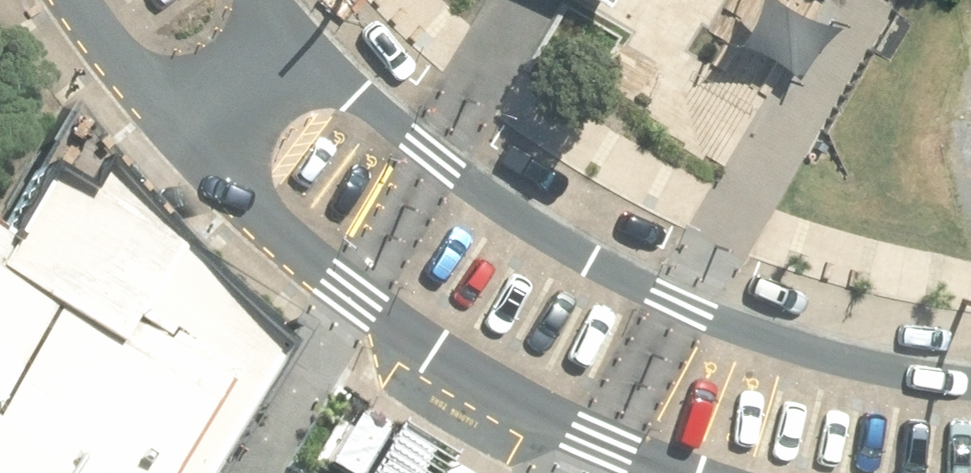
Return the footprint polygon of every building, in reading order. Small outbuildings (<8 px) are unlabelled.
[(265,348),(243,334),(68,168),(55,191),(18,170),(0,201),(0,472),(191,472),(265,348)]
